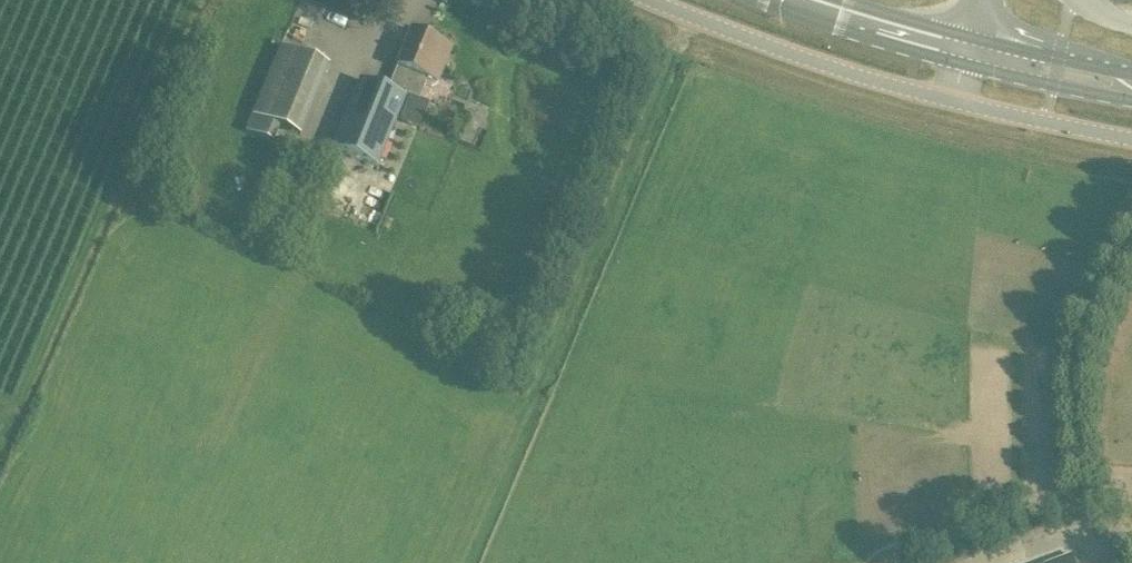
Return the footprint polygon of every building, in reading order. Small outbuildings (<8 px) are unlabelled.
[(418,100),(425,84),(431,87),(437,84),(440,76),(438,70),(437,70),(447,47),(436,43),(437,39),(428,35),(426,39),(410,32),(396,66),(397,67),(388,88),(404,94),(418,100)] [(328,67),(280,48),(253,115),(277,126),(300,135),(328,67)] [(402,98),(404,94),(388,88),(387,92),(360,80),(332,148),(377,167),(404,99),(402,98)]
